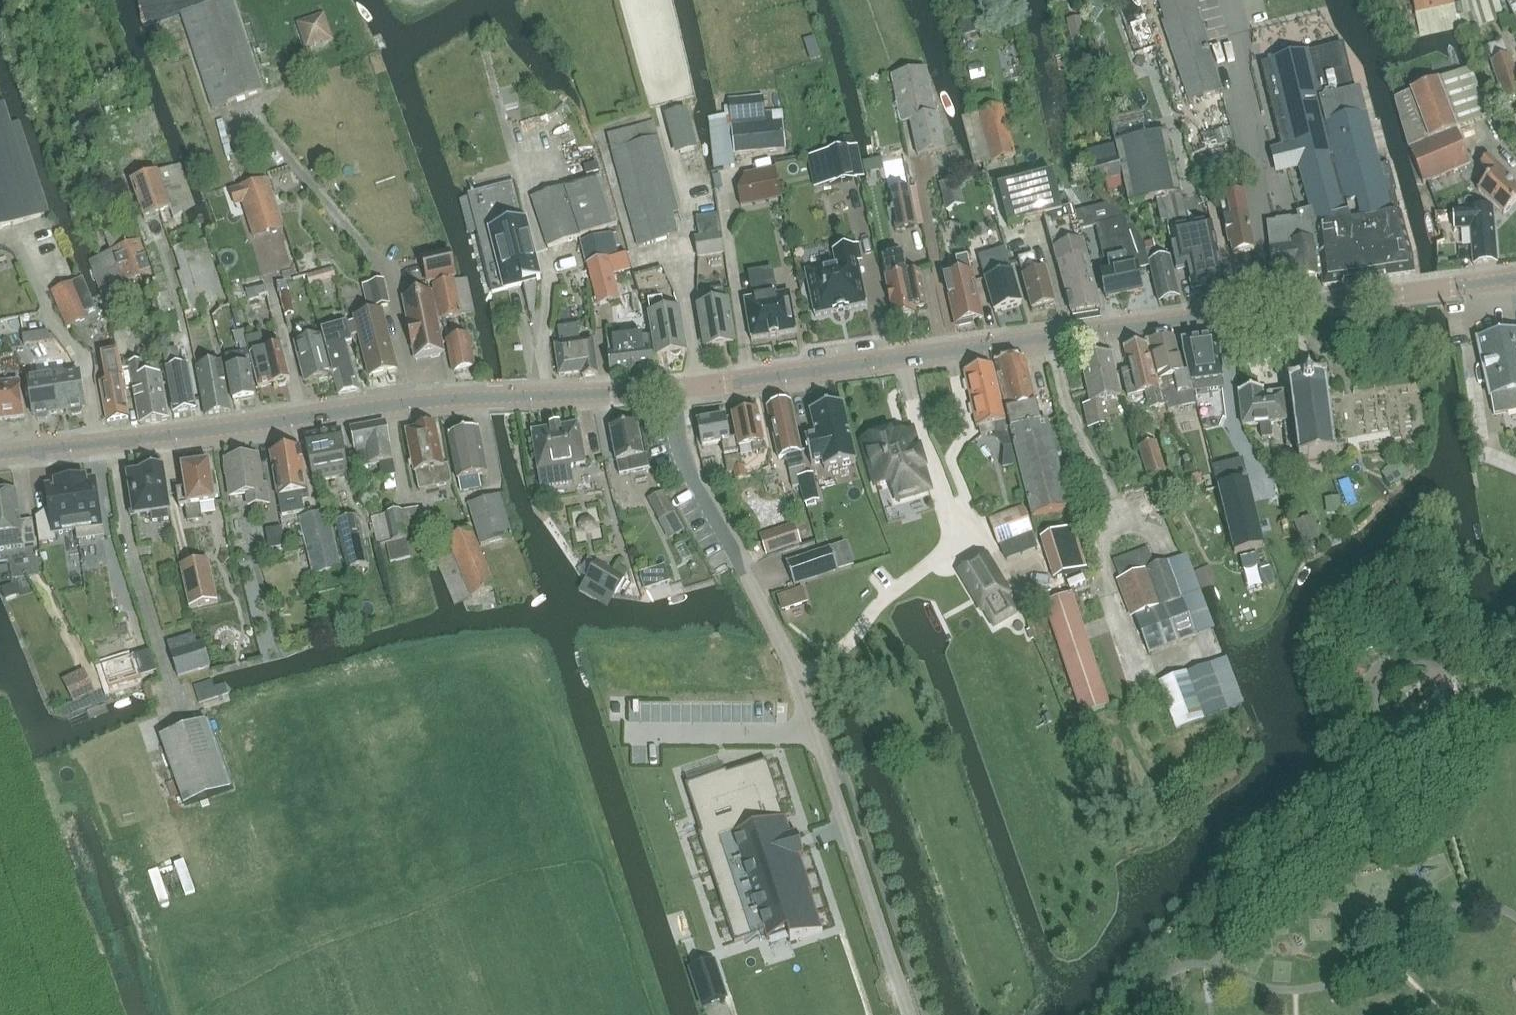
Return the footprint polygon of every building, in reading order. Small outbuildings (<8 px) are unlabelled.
[(194,9),(181,13),(213,108),(262,91),(232,0),(220,0),(194,9)] [(1166,22),(1162,23),(1189,103),(1221,92),(1208,52),(1209,52),(1208,49),(1210,49),(1196,10),(1200,9),(1198,0),(1159,0),(1166,22)] [(1453,0),(1413,0),(1415,14),(1455,6),(1453,0)] [(1455,6),(1463,34),(1504,21),(1498,0),(1468,0),(1463,1),(1461,4),(1455,6)] [(1515,23),(1515,0),(1504,0),(1515,23)] [(1071,40),(1085,38),(1080,18),(1067,20),(1071,40)] [(1487,46),(1490,58),(1507,54),(1504,42),(1487,46)] [(1505,104),(1515,100),(1515,74),(1510,56),(1491,62),(1505,104)] [(1347,61),(1265,81),(1281,148),(1282,151),(1277,152),(1282,170),(1299,166),(1299,169),(1311,213),(1316,230),(1319,249),(1318,249),(1322,276),(1324,287),(1323,287),(1324,289),(1414,275),(1414,273),(1412,254),(1403,224),(1400,214),(1394,192),(1396,191),(1389,162),(1379,165),(1360,91),(1355,92),(1347,61)] [(1490,116),(1471,68),(1394,99),(1409,147),(1423,184),(1470,165),(1456,130),(1490,116)] [(910,121),(918,156),(945,151),(938,115),(936,115),(926,69),(892,76),(901,123),(910,121)] [(763,96),(729,100),(734,155),(786,149),(783,121),(765,123),(763,96)] [(41,215),(4,101),(0,103),(0,229),(41,215)] [(1002,106),(979,112),(992,162),(1016,156),(1002,106)] [(670,114),(680,153),(694,149),(684,110),(670,114)] [(1151,137),(1116,145),(1117,149),(1119,157),(1126,188),(1129,205),(1156,200),(1161,224),(1166,223),(1177,269),(1188,267),(1193,291),(1202,289),(1225,284),(1212,223),(1207,224),(1208,225),(1189,229),(1189,228),(1181,195),(1180,195),(1167,134),(1151,137)] [(658,137),(612,150),(639,247),(679,236),(673,215),(679,213),(658,137)] [(856,180),(849,148),(824,153),(831,185),(856,180)] [(881,184),(908,179),(903,155),(877,160),(881,184)] [(1504,215),(1515,202),(1515,187),(1509,180),(1511,178),(1488,156),(1480,165),(1491,176),(1478,190),(1504,215)] [(1110,159),(1088,165),(1093,184),(1105,180),(1108,192),(1126,188),(1119,157),(1110,159)] [(772,168),(735,170),(736,202),(780,200),(779,181),(772,181),(772,168)] [(723,211),(718,192),(727,190),(723,170),(704,175),(714,213),(723,211)] [(145,220),(170,211),(171,211),(158,173),(132,182),(145,220)] [(1073,209),(1063,212),(1052,174),(998,188),(1008,226),(1044,217),(1057,265),(1058,265),(1072,314),(1072,315),(1101,310),(1087,258),(1086,258),(1073,209)] [(548,247),(581,237),(618,225),(602,176),(564,187),(532,198),(548,247)] [(243,204),(248,219),(254,238),(283,229),(277,210),(267,179),(248,185),(253,201),(243,204)] [(940,184),(947,211),(965,207),(957,179),(940,184)] [(514,182),(487,189),(497,228),(524,221),(514,182)] [(909,188),(889,192),(897,231),(917,227),(909,188)] [(1227,197),(1231,218),(1224,220),(1229,245),(1231,245),(1233,255),(1254,250),(1244,194),(1227,197)] [(1102,276),(1107,300),(1142,293),(1137,270),(1149,267),(1142,237),(1111,207),(1092,211),(1104,260),(1103,260),(1104,261),(1117,258),(1117,261),(1109,262),(1112,274),(1102,276)] [(1454,230),(1471,229),(1474,265),(1497,264),(1494,224),(1495,224),(1494,208),(1477,209),(1453,211),(1454,230)] [(1298,220),(1266,225),(1270,249),(1269,249),(1272,273),(1295,270),(1296,280),(1309,278),(1322,276),(1318,249),(1319,249),(1316,230),(1311,213),(1296,215),(1298,220)] [(696,218),(699,238),(696,239),(698,257),(724,252),(721,234),(718,215),(696,218)] [(526,221),(477,234),(492,292),(541,280),(526,221)] [(613,234),(581,243),(587,265),(608,259),(619,257),(613,234)] [(140,242),(114,251),(126,285),(152,276),(140,242)] [(214,303),(193,243),(174,250),(182,272),(178,273),(191,311),(214,303)] [(839,250),(842,264),(836,265),(806,272),(815,315),(816,317),(818,317),(818,316),(834,313),(837,313),(837,312),(846,310),(846,311),(849,310),(865,306),(865,307),(867,306),(867,304),(866,304),(863,290),(857,262),(861,261),(858,246),(839,250)] [(1005,249),(979,257),(995,313),(1021,305),(1005,249)] [(1147,252),(1159,303),(1180,298),(1170,259),(1158,261),(1155,250),(1147,252)] [(423,258),(428,282),(455,277),(451,253),(423,258)] [(618,257),(608,259),(612,274),(631,269),(627,254),(618,257)] [(897,257),(883,260),(887,280),(894,318),(903,316),(907,318),(910,315),(915,313),(914,309),(926,306),(919,273),(911,275),(907,255),(897,257)] [(971,321),(983,318),(968,256),(967,256),(967,257),(958,259),(961,275),(945,278),(956,324),(959,324),(959,326),(971,324),(971,321)] [(1023,278),(1032,310),(1055,304),(1046,271),(1039,273),(1034,256),(1019,260),(1023,278)] [(608,259),(587,265),(598,304),(619,298),(612,274),(608,259)] [(335,281),(333,268),(305,274),(307,286),(335,281)] [(360,282),(366,306),(384,301),(378,277),(360,282)] [(83,278),(51,292),(68,328),(90,319),(87,313),(97,309),(92,298),(83,278)] [(455,280),(433,284),(440,320),(462,315),(455,280)] [(751,339),(751,341),(797,333),(796,331),(789,293),(773,296),(771,281),(750,285),(753,299),(745,301),(751,339)] [(699,307),(706,348),(734,343),(727,302),(725,289),(711,292),(713,304),(699,307)] [(408,324),(413,350),(414,349),(416,358),(429,355),(431,359),(440,357),(441,353),(443,352),(431,294),(430,294),(431,298),(406,303),(405,299),(404,299),(409,323),(408,324)] [(680,356),(682,352),(686,352),(679,310),(664,312),(662,300),(649,302),(651,315),(650,315),(657,356),(670,354),(673,357),(677,357),(680,356)] [(349,323),(352,336),(359,335),(369,376),(397,369),(382,311),(354,318),(355,321),(349,323)] [(299,343),(295,344),(305,383),(332,376),(322,337),(310,340),(306,326),(296,328),(299,343)] [(346,345),(352,343),(347,326),(322,333),(339,394),(359,390),(346,345)] [(555,346),(559,376),(582,372),(583,377),(598,375),(593,340),(580,342),(578,326),(558,328),(560,345),(555,346)] [(48,331),(36,333),(37,344),(50,342),(48,331)] [(36,333),(23,335),(25,346),(37,344),(36,333)] [(1480,341),(1491,397),(1495,415),(1515,410),(1515,334),(1480,341)] [(608,341),(611,375),(654,370),(650,336),(608,341)] [(447,341),(453,373),(475,369),(469,337),(447,341)] [(1190,386),(1191,386),(1187,374),(1183,375),(1174,339),(1174,338),(1149,341),(1149,342),(1159,380),(1156,380),(1158,389),(1161,389),(1165,405),(1168,411),(1195,405),(1191,388),(1190,386)] [(1217,340),(1182,344),(1193,392),(1223,389),(1217,340)] [(767,341),(750,342),(750,353),(767,353),(767,341)] [(1128,397),(1146,393),(1150,409),(1165,406),(1161,389),(1158,389),(1147,345),(1124,347),(1124,348),(1130,370),(1122,372),(1128,397)] [(282,348),(250,356),(253,366),(258,388),(273,385),(277,384),(280,387),(285,385),(287,382),(290,381),(282,348)] [(101,382),(108,422),(129,418),(122,379),(119,361),(118,352),(101,355),(106,381),(101,382)] [(226,359),(234,402),(255,398),(249,367),(253,366),(250,356),(250,354),(226,359)] [(1082,360),(1092,404),(1091,405),(1096,427),(1106,425),(1101,404),(1100,404),(1100,402),(1120,397),(1111,354),(1082,360)] [(994,362),(1011,430),(1010,431),(1032,518),(1069,509),(1063,482),(1072,480),(1060,432),(1051,435),(1047,422),(1040,423),(1024,358),(1024,357),(994,361),(994,362)] [(62,358),(52,360),(59,413),(70,411),(73,416),(81,414),(83,409),(85,409),(80,374),(65,376),(62,358)] [(59,413),(52,360),(35,362),(38,380),(29,381),(34,416),(59,413)] [(130,364),(140,422),(140,424),(169,419),(161,374),(145,374),(142,362),(130,364)] [(197,368),(205,415),(230,411),(222,363),(197,368)] [(188,365),(165,369),(173,414),(196,410),(188,365)] [(964,371),(977,429),(980,428),(981,436),(995,433),(996,438),(1005,448),(1011,446),(1006,422),(992,365),(964,371)] [(855,434),(876,434),(875,378),(853,379),(855,434)] [(1289,382),(1289,386),(1290,386),(1297,447),(1299,460),(1309,459),(1326,457),(1335,455),(1326,381),(1326,378),(1289,382)] [(22,418),(24,414),(19,382),(0,384),(0,421),(22,418)] [(1272,437),(1270,424),(1284,422),(1288,421),(1287,412),(1284,393),(1264,395),(1263,390),(1239,393),(1243,427),(1261,425),(1262,439),(1272,437)] [(786,457),(789,470),(805,467),(791,403),(768,408),(779,458),(786,457)] [(817,437),(805,439),(811,465),(823,462),(825,470),(856,463),(842,404),(811,412),(817,437)] [(733,415),(739,447),(752,445),(753,453),(765,450),(764,442),(758,411),(733,415)] [(1293,412),(1287,412),(1288,421),(1284,422),(1287,448),(1297,447),(1293,412)] [(722,443),(724,455),(738,452),(736,440),(730,441),(725,417),(697,422),(702,447),(722,443)] [(359,468),(381,463),(384,478),(395,475),(392,461),(384,422),(351,428),(359,468)] [(636,423),(610,429),(617,462),(620,475),(649,469),(646,456),(643,456),(636,423)] [(534,432),(532,432),(532,435),(532,434),(539,472),(540,472),(542,487),(572,482),(569,467),(586,464),(585,456),(580,430),(579,426),(580,426),(579,424),(577,424),(577,425),(560,428),(560,426),(551,428),(551,429),(534,432)] [(1227,424),(1204,430),(1215,478),(1218,488),(1227,523),(1232,543),(1234,554),(1257,548),(1270,545),(1277,544),(1260,477),(1247,480),(1235,431),(1228,424),(1227,424)] [(406,431),(414,473),(416,473),(420,492),(452,485),(448,465),(444,466),(436,425),(406,431)] [(481,488),(479,476),(488,475),(479,429),(449,435),(458,481),(459,480),(462,492),(481,488)] [(340,430),(306,436),(313,474),(316,481),(348,475),(340,430)] [(918,451),(912,430),(892,436),(890,433),(863,441),(877,487),(891,482),(896,500),(929,490),(923,469),(924,469),(919,451),(918,451)] [(975,450),(987,464),(1003,451),(991,437),(975,450)] [(1139,448),(1148,479),(1166,474),(1156,442),(1139,448)] [(270,453),(278,496),(308,491),(300,448),(270,453)] [(266,484),(262,485),(258,456),(225,461),(231,497),(247,495),(249,506),(269,503),(266,484)] [(217,492),(214,493),(210,463),(206,464),(203,460),(197,461),(195,465),(182,467),(185,490),(177,491),(180,507),(186,506),(188,522),(203,520),(200,504),(216,502),(215,497),(218,497),(217,492)] [(734,467),(735,471),(736,479),(746,477),(744,465),(734,467)] [(128,496),(131,517),(152,513),(153,521),(168,519),(167,511),(168,511),(163,469),(160,470),(158,467),(147,468),(146,472),(143,472),(143,474),(129,477),(132,495),(128,496)] [(85,479),(70,481),(77,531),(76,531),(78,540),(103,537),(95,479),(91,480),(86,481),(85,479)] [(50,516),(36,518),(39,543),(55,540),(54,534),(76,531),(77,531),(70,481),(55,483),(56,485),(46,486),(46,489),(50,516)] [(817,503),(812,481),(799,484),(805,505),(817,503)] [(0,493),(0,550),(36,545),(33,520),(20,522),(15,491),(0,493)] [(661,492),(647,500),(659,521),(673,514),(661,492)] [(469,504),(481,546),(512,538),(499,495),(469,504)] [(1023,506),(988,519),(998,546),(1033,532),(1023,506)] [(387,545),(390,562),(411,558),(407,540),(423,536),(418,508),(372,518),(378,547),(387,545)] [(299,516),(314,575),(341,568),(326,510),(299,516)] [(895,552),(911,545),(897,514),(881,521),(895,552)] [(336,522),(348,572),(369,567),(358,517),(336,522)] [(1307,518),(1295,523),(1304,546),(1316,541),(1307,518)] [(760,535),(766,554),(801,543),(795,524),(760,535)] [(1054,579),(1086,569),(1073,527),(1041,537),(1054,579)] [(282,528),(266,531),(269,551),(285,548),(282,528)] [(471,529),(447,539),(472,598),(496,589),(471,529)] [(685,542),(672,546),(678,563),(691,558),(685,542)] [(830,549),(786,563),(794,587),(838,572),(830,549)] [(1121,579),(1149,653),(1196,636),(1168,561),(1154,566),(1148,550),(1115,562),(1121,579)] [(1260,565),(1258,554),(1240,558),(1243,570),(1257,567),(1263,589),(1276,586),(1272,568),(1267,569),(1266,564),(1260,565)] [(985,556),(960,571),(982,609),(984,608),(995,626),(1016,614),(1005,595),(1008,594),(985,556)] [(181,565),(190,608),(217,603),(208,559),(181,565)] [(91,561),(72,567),(82,604),(102,599),(91,561)] [(587,579),(614,596),(624,579),(597,562),(587,579)] [(670,582),(665,566),(640,574),(645,590),(670,582)] [(803,590),(778,598),(783,611),(807,603),(803,590)] [(1044,601),(1083,715),(1109,706),(1071,592),(1044,601)] [(203,642),(170,653),(178,678),(211,668),(203,642)] [(1353,661),(1366,666),(1378,658),(1371,647),(1353,661)] [(1353,661),(1346,675),(1358,680),(1360,682),(1368,667),(1366,666),(1353,661)] [(104,673),(112,694),(143,681),(138,668),(128,663),(104,673)] [(1159,683),(1177,729),(1227,710),(1209,664),(1159,683)] [(83,671),(63,681),(74,702),(94,692),(83,671)] [(1359,693),(1358,680),(1346,675),(1346,694),(1359,693)] [(161,735),(185,803),(230,787),(207,719),(161,735)] [(726,771),(685,784),(701,833),(699,834),(734,943),(765,933),(767,940),(787,933),(790,942),(823,931),(810,892),(812,892),(800,856),(804,855),(802,851),(795,853),(791,840),(798,837),(797,834),(791,835),(786,819),(783,819),(778,803),(780,802),(767,761),(727,774),(726,771)] [(692,968),(690,968),(703,1006),(725,999),(713,961),(692,968)]
